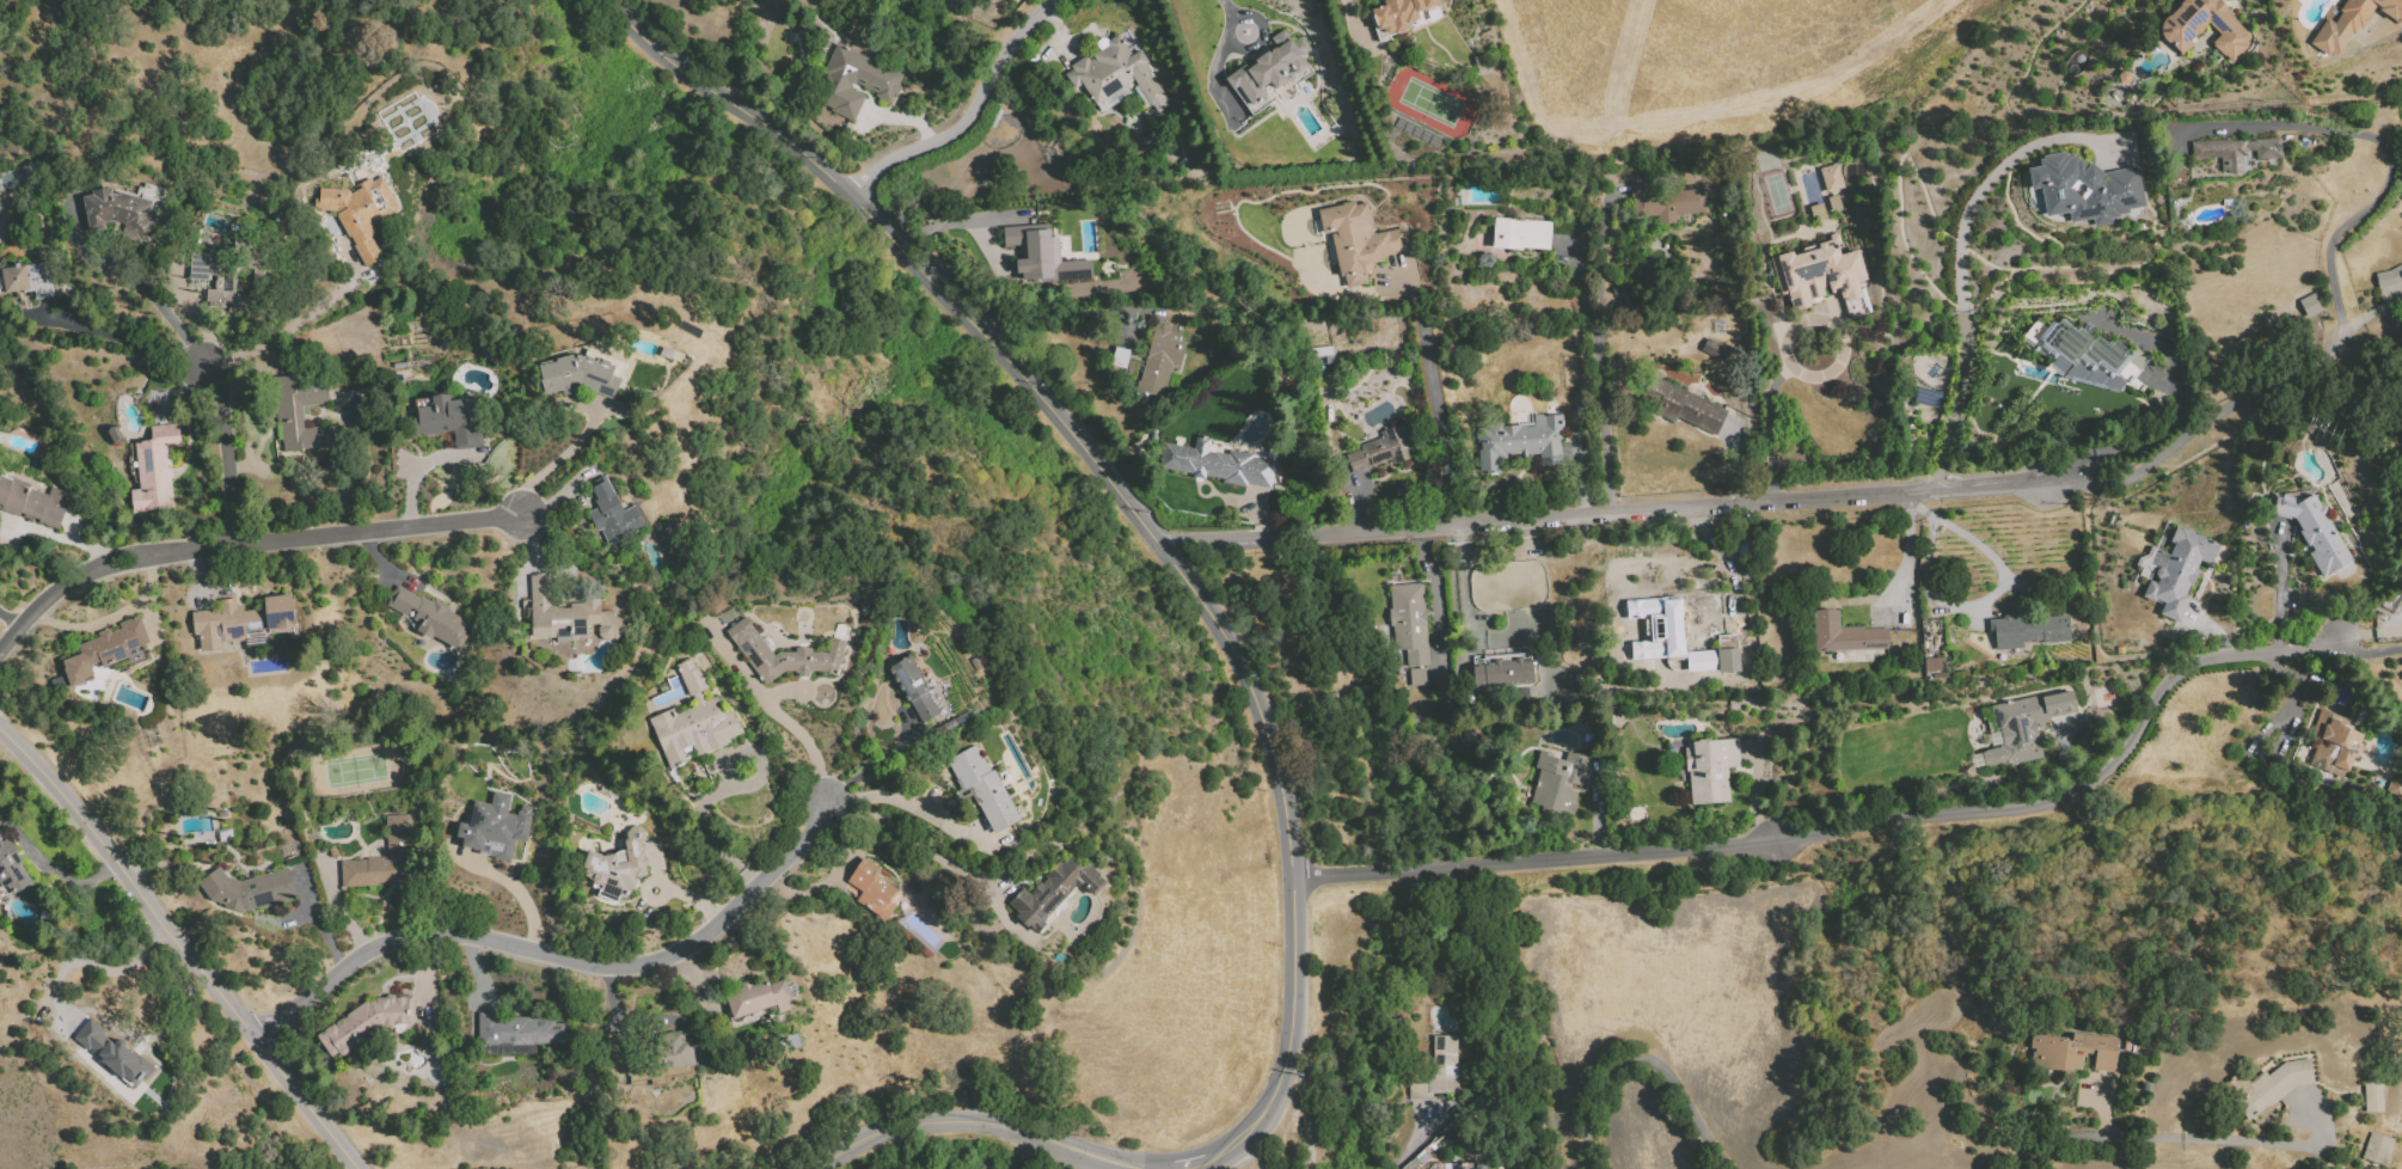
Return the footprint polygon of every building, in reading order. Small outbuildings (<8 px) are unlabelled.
[(1377,29),(1380,27),(1384,32),(1392,31),(1393,33),(1410,29),(1408,23),(1418,19),(1416,11),(1440,5),(1438,0),(1382,0),(1384,4),(1369,8),(1377,29)] [(2159,22),(2158,30),(2161,37),(2165,42),(2181,55),(2193,44),(2188,39),(2195,32),(2198,32),(2202,29),(2202,25),(2206,22),(2218,33),(2210,43),(2231,62),(2247,45),(2244,43),(2247,39),(2245,36),(2242,31),(2244,30),(2230,16),(2231,12),(2219,0),(2180,0),(2164,16),(2159,22)] [(2308,43),(2327,56),(2331,49),(2336,53),(2349,33),(2352,33),(2357,26),(2360,29),(2366,19),(2365,18),(2373,7),(2400,25),(2401,21),(2401,0),(2335,0),(2308,43)] [(1224,78),(1231,90),(1237,86),(1251,105),(1267,94),(1261,87),(1268,80),(1274,88),(1287,79),(1282,72),(1289,66),(1295,74),(1309,65),(1301,56),(1304,55),(1303,53),(1309,48),(1300,36),(1292,41),(1282,29),(1269,38),(1275,44),(1254,60),(1255,62),(1248,67),(1244,63),(1224,78)] [(1064,74),(1072,86),(1080,80),(1095,103),(1133,79),(1150,104),(1151,103),(1157,111),(1166,105),(1160,97),(1164,96),(1144,63),(1148,61),(1139,47),(1132,50),(1117,30),(1102,39),(1105,44),(1086,56),(1085,54),(1070,65),(1072,68),(1064,74)] [(825,109),(854,121),(866,94),(847,85),(850,80),(876,92),(874,97),(888,103),(902,73),(835,42),(809,102),(825,109)] [(2188,141),(2279,136),(2280,157),(2253,158),(2253,149),(2244,149),(2245,155),(2239,157),(2241,172),(2226,172),(2226,157),(2189,158),(2188,141)] [(2041,155),(2064,151),(2064,154),(2067,153),(2069,155),(2073,155),(2087,165),(2089,163),(2103,172),(2137,166),(2144,206),(2127,208),(2127,212),(2116,213),(2116,216),(2109,218),(2110,222),(2092,225),(2091,218),(2070,221),(2067,210),(2043,215),(2039,186),(2029,188),(2027,167),(2039,165),(2038,159),(2042,158),(2041,155)] [(1818,169),(1826,192),(1844,186),(1837,163),(1818,169)] [(1703,188),(1649,190),(1648,175),(1630,176),(1632,218),(1655,217),(1656,224),(1675,223),(1674,213),(1704,212),(1703,188)] [(152,201),(148,214),(155,216),(147,241),(122,234),(123,224),(111,220),(104,221),(104,228),(87,231),(81,196),(92,195),(91,190),(110,186),(111,190),(152,201)] [(369,269),(339,215),(315,213),(317,188),(350,190),(393,257),(369,269)] [(1826,196),(1832,214),(1842,212),(1837,194),(1826,196)] [(1316,209),(1353,201),(1354,204),(1365,202),(1372,234),(1403,228),(1407,249),(1383,255),(1384,261),(1373,262),(1366,274),(1367,282),(1346,287),(1343,275),(1337,276),(1329,233),(1321,234),(1316,209)] [(1808,206),(1813,222),(1826,220),(1821,202),(1808,206)] [(1493,216),(1551,221),(1549,250),(1521,246),(1521,250),(1490,247),(1493,216)] [(1001,226),(1049,222),(1052,262),(1090,259),(1092,279),(1033,282),(1033,279),(1022,279),(1022,273),(1016,273),(1016,258),(1021,258),(1019,244),(1003,245),(1001,226)] [(1769,257),(1791,251),(1793,255),(1836,243),(1839,253),(1857,250),(1867,279),(1857,281),(1861,296),(1865,314),(1846,319),(1838,290),(1809,298),(1812,306),(1791,310),(1787,293),(1779,294),(1769,257)] [(255,299),(255,302),(253,322),(208,316),(206,293),(219,293),(216,279),(195,280),(190,251),(261,256),(259,277),(239,276),(239,296),(255,299)] [(2,295),(0,283),(0,270),(63,263),(68,293),(2,295)] [(2401,279),(2401,266),(2373,272),(2377,289),(2401,283),(2401,279)] [(2322,310),(2316,292),(2299,298),(2305,316),(2322,310)] [(2036,337),(2051,320),(2055,323),(2060,319),(2075,330),(2077,326),(2091,337),(2095,335),(2106,343),(2108,341),(2112,343),(2114,341),(2132,354),(2137,349),(2147,357),(2133,377),(2140,382),(2134,388),(2127,384),(2122,381),(2116,392),(2061,377),(2046,366),(2055,354),(2036,337)] [(1179,366),(1185,342),(1177,340),(1180,330),(1152,323),(1137,390),(1162,396),(1170,364),(1179,366)] [(552,393),(550,362),(595,349),(637,369),(632,405),(592,382),(552,393)] [(336,403),(310,403),(313,426),(339,429),(341,449),(292,452),(283,375),(304,377),(304,384),(336,382),(336,403)] [(1716,435),(1727,408),(1646,375),(1637,398),(1651,404),(1648,412),(1673,421),(1674,417),(1716,435)] [(1941,393),(1917,386),(1913,401),(1937,408),(1941,393)] [(418,399),(482,396),(489,443),(464,445),(465,432),(422,434),(418,399)] [(1475,428),(1478,473),(1499,472),(1497,458),(1540,454),(1542,464),(1562,464),(1560,414),(1531,416),(1532,424),(1475,428)] [(134,441),(149,439),(149,424),(177,422),(180,446),(167,446),(172,503),(161,504),(163,509),(131,513),(129,490),(139,489),(134,441)] [(1346,475),(1389,459),(1392,464),(1414,457),(1401,422),(1379,430),(1381,437),(1338,452),(1346,475)] [(1163,442),(1159,466),(1269,488),(1275,460),(1163,442)] [(612,546),(605,540),(599,528),(594,531),(583,513),(596,507),(584,483),(603,475),(623,510),(633,504),(645,527),(612,546)] [(20,520),(0,513),(2,507),(0,506),(0,478),(14,483),(16,479),(35,488),(33,491),(51,498),(55,489),(73,496),(60,531),(23,516),(20,520)] [(2274,491),(2300,500),(2312,492),(2351,559),(2321,576),(2306,552),(2309,551),(2297,531),(2299,530),(2294,520),(2268,513),(2274,491)] [(2174,525),(2219,545),(2210,564),(2199,559),(2185,593),(2189,595),(2179,623),(2157,613),(2161,604),(2140,596),(2149,580),(2156,582),(2173,541),(2168,540),(2174,525)] [(651,571),(675,564),(666,534),(642,542),(651,571)] [(528,575),(550,574),(551,604),(599,601),(626,626),(614,639),(600,639),(598,635),(596,623),(587,623),(587,636),(571,637),(570,623),(554,623),(556,637),(531,637),(528,575)] [(396,581),(473,625),(461,655),(387,608),(396,581)] [(1387,584),(1421,582),(1427,665),(1393,667),(1387,584)] [(225,651),(203,654),(202,638),(196,638),(194,614),(222,612),(221,602),(239,601),(240,610),(246,608),(246,614),(266,612),(265,601),(294,598),(298,630),(232,636),(233,644),(223,645),(225,651)] [(1623,608),(1684,607),(1684,600),(1709,599),(1709,624),(1689,624),(1689,637),(1671,638),(1671,655),(1650,654),(1650,638),(1624,638),(1623,608)] [(1810,610),(1838,608),(1838,628),(1887,628),(1887,649),(1810,650),(1810,610)] [(1992,619),(1993,648),(2071,642),(2069,613),(1992,619)] [(724,631),(764,684),(785,671),(820,669),(838,674),(845,639),(828,636),(822,650),(778,649),(773,654),(743,616),(724,631)] [(94,677),(73,685),(63,661),(82,654),(80,648),(102,639),(100,635),(112,630),(114,635),(124,630),(122,628),(141,620),(151,645),(129,654),(131,660),(105,669),(103,665),(92,668),(94,677)] [(1738,634),(1715,635),(1717,673),(1739,672),(1738,634)] [(887,667),(907,703),(909,700),(923,723),(939,712),(926,691),(927,690),(908,655),(887,667)] [(1923,671),(1943,670),(1943,657),(1923,658),(1923,671)] [(647,717),(673,706),(675,712),(696,704),(691,694),(687,696),(674,663),(690,659),(693,667),(697,666),(707,687),(699,691),(704,700),(716,696),(722,712),(730,709),(742,733),(728,739),(729,742),(697,757),(690,743),(680,748),(685,761),(668,769),(647,717)] [(1469,666),(1532,661),(1533,684),(1470,688),(1469,666)] [(1425,684),(1423,667),(1407,668),(1409,686),(1425,684)] [(1990,705),(2071,687),(2076,712),(2034,721),(2042,758),(1983,767),(1980,752),(1998,747),(1990,705)] [(2318,708),(2365,727),(2345,779),(2306,764),(2316,736),(2308,733),(2318,708)] [(1684,741),(1689,804),(1729,801),(1726,767),(1740,766),(1738,736),(1684,741)] [(945,758),(975,743),(988,770),(993,769),(1019,819),(991,833),(968,787),(960,790),(945,758)] [(1538,749),(1564,755),(1565,751),(1587,757),(1570,819),(1527,808),(1539,769),(1533,767),(1538,749)] [(458,821),(468,824),(472,800),(489,803),(492,790),(509,794),(505,812),(515,814),(516,809),(519,810),(520,804),(529,806),(529,812),(531,813),(531,818),(526,840),(514,839),(509,861),(488,857),(489,851),(461,845),(462,837),(455,836),(458,821)] [(180,816),(235,815),(241,840),(183,846),(180,816)] [(388,819),(415,818),(417,887),(344,890),(343,863),(391,861),(388,819)] [(587,849),(601,855),(613,852),(615,862),(626,861),(623,840),(626,837),(625,832),(630,826),(637,825),(644,830),(645,837),(643,841),(644,849),(648,863),(644,864),(647,875),(637,877),(633,889),(625,898),(618,898),(617,901),(596,894),(600,883),(592,880),(583,875),(584,858),(587,849)] [(4,890),(0,885),(0,839),(4,845),(10,841),(24,867),(22,868),(32,886),(14,896),(10,887),(4,890)] [(862,856),(880,868),(875,875),(895,888),(888,901),(894,905),(884,919),(853,901),(860,890),(845,881),(862,856)] [(1066,856),(1080,867),(1089,863),(1107,880),(1091,896),(1079,885),(1076,888),(1073,887),(1042,920),(1044,924),(1036,932),(1004,904),(1022,886),(1028,892),(1043,876),(1042,874),(1058,859),(1060,862),(1066,856)] [(289,871),(298,899),(247,914),(245,912),(245,916),(226,911),(227,906),(214,902),(201,886),(221,869),(228,880),(241,885),(289,871)] [(725,992),(783,975),(791,998),(730,1017),(725,992)] [(333,1058),(324,1043),(339,1033),(337,1028),(349,1020),(348,1017),(368,1003),(387,1003),(387,1005),(394,1005),(394,998),(415,998),(415,1029),(391,1029),(391,1026),(376,1028),(333,1058)] [(477,1011),(500,1011),(500,1016),(528,1016),(528,1017),(553,1018),(553,1022),(564,1022),(566,1042),(531,1042),(531,1045),(477,1043),(477,1011)] [(158,1071),(136,1091),(76,1041),(92,1021),(109,1035),(104,1041),(111,1047),(117,1041),(135,1057),(139,1053),(158,1071)] [(690,1037),(681,1038),(680,1031),(661,1033),(664,1068),(693,1066),(690,1037)] [(2071,1032),(2118,1038),(2113,1072),(2091,1069),(2092,1049),(2073,1047),(2073,1053),(2081,1054),(2078,1072),(2024,1066),(2029,1033),(2070,1036),(2071,1032)] [(1408,1098),(1430,1098),(1430,1093),(1462,1093),(1460,1065),(1456,1065),(1456,1035),(1430,1035),(1430,1072),(1426,1072),(1426,1078),(1407,1079),(1408,1098)] [(2361,1079),(2364,1113),(2380,1112),(2380,1079),(2361,1079)] [(2369,1132),(2360,1158),(2383,1165),(2392,1139),(2369,1132)]
